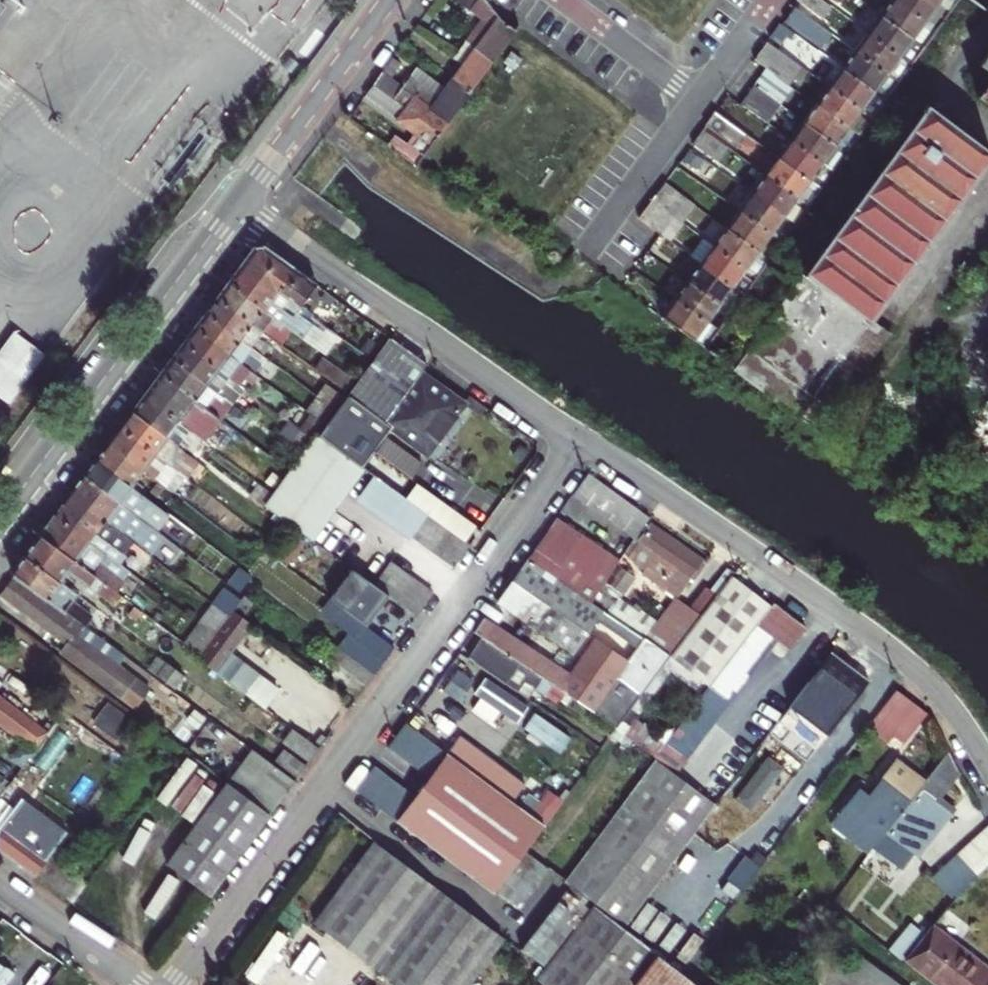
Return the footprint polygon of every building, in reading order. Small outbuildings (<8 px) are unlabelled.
[(820,0),(797,0),(821,18),(829,6),(820,0)] [(894,0),(888,0),(878,14),(910,38),(922,21),(894,0)] [(932,0),(894,0),(922,21),(930,26),(935,30),(949,12),(932,0)] [(949,12),(958,0),(932,0),(949,12)] [(987,5),(987,0),(964,0),(982,13),(987,5)] [(829,34),(795,9),(782,26),(806,44),(817,52),(829,34)] [(489,10),(466,41),(493,61),(515,31),(511,30),(495,18),(489,10)] [(865,32),(897,55),(904,45),(910,38),(878,14),(865,32)] [(806,44),(782,26),(779,23),(770,36),(797,56),(806,44)] [(935,30),(930,26),(926,33),(931,37),(935,30)] [(884,74),(892,62),(897,55),(865,32),(851,50),(884,74)] [(904,45),(912,51),(917,43),(910,38),(904,45)] [(464,64),(452,80),(470,93),(493,61),(466,41),(454,57),(464,64)] [(765,43),(756,55),(789,79),(798,67),(765,43)] [(918,55),(923,47),(917,43),(912,51),(918,55)] [(871,92),(878,81),(884,74),(851,50),(838,68),(871,92)] [(978,67),(987,74),(987,54),(978,67)] [(789,79),(756,55),(752,60),(762,67),(787,84),(789,79)] [(900,68),(905,61),(897,55),(892,62),(900,68)] [(906,72),(911,65),(905,61),(900,68),(906,72)] [(750,84),(774,102),(787,84),(762,67),(750,84)] [(871,92),(838,68),(825,86),(858,110),(866,98),(871,92)] [(401,87),(381,73),(373,84),(405,107),(414,98),(449,122),(470,93),(452,80),(445,90),(414,69),(401,87)] [(878,81),(886,87),(891,79),(884,74),(878,81)] [(894,88),(897,83),(891,79),(886,87),(892,90),(894,88)] [(373,84),(364,97),(432,146),(449,122),(414,98),(405,107),(373,84)] [(774,102),(750,84),(741,97),(765,115),(774,102)] [(975,100),(987,110),(987,84),(975,100)] [(858,110),(825,86),(813,103),(846,127),(854,115),(858,110)] [(866,98),(874,104),(878,98),(871,92),(866,98)] [(881,105),(884,102),(878,98),(874,104),(880,107),(881,105)] [(800,121),(833,144),(841,133),(846,127),(813,103),(800,121)] [(725,320),(716,332),(712,339),(703,350),(726,366),(904,121),(881,105),(880,107),(871,119),(867,125),(859,136),(855,142),(846,154),(841,160),(833,172),(829,178),(820,189),(816,195),(807,207),(803,213),(794,225),(790,231),(782,242),(777,248),(768,261),(764,266),(755,279),(750,285),(742,297),(737,303),(729,314),(725,320)] [(987,158),(923,109),(750,347),(815,394),(840,359),(868,322),(987,158)] [(854,115),(862,121),(865,115),(858,110),(854,115)] [(736,128),(715,112),(704,127),(725,142),(736,128)] [(871,119),(865,115),(862,121),(867,125),(871,119)] [(828,151),(833,144),(800,121),(787,139),(820,162),(828,151)] [(841,133),(849,138),(853,132),(846,127),(841,133)] [(726,148),(702,130),(692,144),(717,161),(726,148)] [(855,142),(859,136),(853,132),(849,138),(855,142)] [(820,162),(787,139),(775,156),(807,180),(815,169),(820,162)] [(400,144),(395,151),(402,156),(416,167),(424,156),(409,144),(406,148),(400,144)] [(828,151),(836,157),(841,150),(833,144),(828,151)] [(712,165),(688,147),(681,159),(704,176),(712,165)] [(841,160),(846,154),(841,150),(836,157),(841,160)] [(775,156),(762,174),(795,198),(802,187),(807,180),(775,156)] [(815,169),(823,174),(828,168),(820,162),(815,169)] [(829,178),(833,172),(828,168),(823,174),(829,178)] [(795,198),(762,174),(749,192),(782,216),(790,204),(795,198)] [(802,187),(811,192),(815,186),(807,180),(802,187)] [(650,201),(670,216),(683,198),(663,183),(650,201)] [(816,195),(820,189),(815,186),(811,192),(816,195)] [(777,222),(782,216),(749,192),(737,209),(769,233),(777,222)] [(790,204),(798,209),(802,203),(795,198),(790,204)] [(650,201),(637,219),(658,235),(659,236),(672,218),(670,216),(650,201)] [(807,207),(802,203),(798,209),(803,213),(807,207)] [(737,209),(724,228),(756,252),(764,240),(769,233),(737,209)] [(777,222),(785,228),(789,222),(782,216),(777,222)] [(790,231),(794,225),(789,222),(785,228),(790,231)] [(724,228),(711,246),(743,270),(751,258),(756,252),(724,228)] [(764,240),(772,244),(776,238),(769,233),(764,240)] [(782,242),(776,238),(772,244),(777,248),(782,242)] [(281,290),(296,269),(264,246),(255,247),(240,268),(277,295),(273,301),(283,308),(290,298),(281,290)] [(711,246),(698,264),(730,288),(738,277),(743,270),(711,246)] [(759,263),(763,257),(756,252),(751,258),(759,263)] [(768,261),(763,257),(759,263),(764,266),(768,261)] [(698,264),(685,282),(717,305),(725,294),(730,288),(698,264)] [(240,268),(227,284),(274,319),(303,341),(316,324),(299,311),(294,316),(283,308),(273,301),(277,295),(240,268)] [(294,316),(299,311),(318,285),(296,269),(281,290),(290,298),(283,308),(294,316)] [(738,277),(746,281),(750,275),(743,270),(738,277)] [(750,285),(755,279),(750,275),(746,281),(750,285)] [(717,305),(685,282),(672,300),(704,323),(713,311),(717,305)] [(227,284),(217,297),(264,332),(274,319),(227,284)] [(725,294),(733,300),(737,293),(730,288),(725,294)] [(737,303),(742,297),(737,293),(733,300),(737,303)] [(264,332),(217,297),(205,314),(252,348),(264,332)] [(672,300),(659,318),(691,341),(699,330),(704,323),(672,300)] [(713,311),(720,317),(724,311),(717,305),(713,311)] [(729,314),(724,311),(720,317),(725,320),(729,314)] [(205,314),(194,328),(241,363),(252,348),(205,314)] [(887,336),(868,322),(840,359),(859,374),(887,336)] [(699,330),(707,335),(711,328),(704,323),(699,330)] [(11,403),(45,351),(10,328),(0,342),(0,396),(11,403)] [(241,363),(194,328),(183,343),(229,378),(241,363)] [(712,339),(716,332),(711,328),(707,335),(712,339)] [(393,339),(348,398),(386,425),(421,375),(429,365),(393,339)] [(183,343),(172,358),(218,393),(229,378),(183,343)] [(815,394),(750,347),(733,371),(798,417),(815,394)] [(218,393),(172,358),(161,373),(206,408),(217,417),(219,414),(208,406),(218,393)] [(206,408),(161,373),(144,395),(194,433),(200,425),(212,432),(221,420),(217,417),(206,408)] [(386,425),(348,398),(320,436),(354,461),(363,468),(373,454),(392,430),(427,455),(463,405),(421,375),(386,425)] [(194,433),(144,395),(132,411),(169,439),(181,448),(187,437),(198,444),(201,439),(194,433)] [(169,439),(132,411),(120,427),(166,462),(169,456),(162,451),(169,439)] [(166,462),(120,427),(108,443),(144,471),(159,482),(160,482),(171,466),(166,462)] [(267,507),(310,538),(363,468),(354,461),(320,436),(267,507)] [(144,471),(108,443),(96,459),(142,493),(145,488),(137,482),(144,471)] [(377,478),(404,497),(414,484),(373,454),(363,468),(377,478)] [(142,493),(96,459),(84,475),(122,503),(131,491),(139,497),(142,493)] [(626,530),(637,537),(653,515),(641,507),(631,500),(619,492),(609,486),(598,479),(587,472),(573,495),(583,502),(594,509),(604,515),(616,523),(626,530)] [(122,503),(84,475),(69,495),(134,543),(149,556),(164,535),(122,503)] [(408,534),(424,512),(404,497),(377,478),(361,499),(408,534)] [(128,551),(134,543),(69,495),(54,515),(90,543),(97,534),(122,552),(125,548),(128,551)] [(419,543),(431,552),(443,560),(453,568),(471,546),(459,537),(447,529),(436,521),(424,512),(408,534),(419,543)] [(107,555),(90,543),(54,515),(40,534),(118,593),(122,588),(118,585),(121,580),(100,565),(107,555)] [(559,523),(548,539),(570,554),(568,556),(606,581),(617,565),(618,564),(619,562),(559,523)] [(703,560),(652,525),(629,559),(644,569),(641,573),(677,598),(683,590),(703,560)] [(40,534),(24,555),(62,583),(69,573),(114,607),(123,596),(118,593),(40,534)] [(546,541),(568,556),(570,554),(548,539),(546,541)] [(606,581),(568,556),(546,541),(532,561),(555,576),(592,601),(606,581)] [(74,616),(83,623),(87,615),(56,591),(62,583),(24,555),(12,571),(74,616)] [(269,564),(261,558),(249,573),(254,577),(258,580),(265,570),(269,564)] [(552,580),(555,576),(532,561),(530,564),(552,580)] [(433,596),(388,562),(372,583),(390,596),(418,617),(433,596)] [(552,580),(530,564),(502,603),(571,653),(596,618),(636,644),(625,659),(596,639),(571,676),(487,617),(475,632),(484,638),(549,681),(553,684),(561,689),(618,727),(629,711),(672,654),(649,639),(642,635),(603,609),(592,601),(555,576),(552,580)] [(623,567),(618,564),(617,565),(606,581),(624,594),(636,577),(627,570),(629,566),(625,564),(623,567)] [(353,570),(332,598),(368,626),(390,596),(372,583),(353,570)] [(711,683),(772,602),(732,574),(716,595),(701,615),(672,654),(711,683)] [(258,580),(254,577),(242,594),(245,596),(255,583),(258,580)] [(83,623),(74,616),(70,621),(22,586),(14,597),(76,643),(88,627),(83,623)] [(701,615),(716,595),(705,587),(690,607),(701,615)] [(76,643),(14,597),(10,601),(73,647),(76,643)] [(690,607),(677,598),(649,639),(672,654),(701,615),(690,607)] [(593,906),(621,928),(717,801),(678,773),(779,637),(790,646),(807,623),(775,599),(772,602),(711,683),(673,735),(671,737),(657,756),(562,882),(593,906)] [(230,656),(253,624),(235,610),(231,616),(215,637),(201,655),(199,658),(265,708),(277,692),(230,656)] [(357,640),(385,661),(395,647),(368,626),(357,640)] [(553,684),(549,681),(484,638),(469,659),(528,698),(535,688),(545,695),(553,684)] [(357,640),(347,653),(375,674),(385,661),(357,640)] [(86,641),(82,648),(160,705),(164,700),(86,641)] [(151,719),(160,705),(82,648),(73,659),(123,696),(122,699),(151,719)] [(868,679),(830,651),(798,694),(835,722),(868,679)] [(347,653),(327,680),(355,700),(375,674),(347,653)] [(181,676),(158,659),(151,669),(174,687),(181,676)] [(445,690),(459,698),(469,681),(455,673),(445,690)] [(485,675),(473,694),(516,722),(528,704),(485,675)] [(860,716),(871,724),(896,691),(884,682),(860,716)] [(881,731),(906,698),(896,691),(871,724),(881,731)] [(34,753),(49,733),(0,696),(0,728),(34,753)] [(892,739),(916,705),(906,698),(881,731),(892,739)] [(926,713),(916,705),(892,739),(901,746),(925,714),(926,713)] [(618,727),(617,728),(657,756),(671,737),(660,729),(658,732),(629,711),(618,727)] [(405,726),(387,751),(428,781),(447,756),(405,726)] [(662,727),(660,729),(671,737),(673,735),(662,727)] [(295,730),(284,744),(308,763),(319,748),(295,730)] [(494,790),(515,806),(528,788),(459,739),(447,756),(494,790)] [(242,742),(230,757),(272,789),(285,773),(242,742)] [(307,765),(282,747),(274,757),(299,776),(307,765)] [(959,770),(947,749),(921,782),(883,832),(913,853),(922,842),(925,844),(951,813),(935,801),(959,770)] [(752,811),(781,765),(765,755),(736,801),(752,811)] [(414,800),(396,825),(445,859),(494,790),(447,756),(428,781),(414,800)] [(272,789),(230,757),(217,775),(259,806),(272,789)] [(883,832),(921,782),(897,764),(871,799),(864,794),(852,810),(883,832)] [(372,771),(353,796),(396,825),(414,800),(372,771)] [(217,775),(187,814),(229,846),(259,806),(217,775)] [(494,790),(445,859),(494,892),(543,826),(515,806),(494,790)] [(33,877),(49,856),(61,840),(50,831),(42,841),(20,824),(25,818),(17,812),(0,835),(0,851),(33,877)] [(229,846),(187,814),(157,854),(198,886),(229,846)] [(987,823),(930,874),(951,898),(964,882),(987,862),(987,824),(987,823)] [(437,888),(375,841),(315,921),(379,969),(437,888)] [(49,856),(33,877),(47,886),(63,866),(49,856)] [(63,866),(47,886),(59,895),(74,875),(63,866)] [(74,875),(59,895),(71,903),(86,883),(74,875)] [(379,969),(400,984),(467,984),(503,937),(437,888),(379,969)] [(536,980),(542,984),(633,984),(656,955),(621,928),(593,906),(545,969),(536,980)] [(966,949),(963,954),(952,946),(955,941),(932,923),(902,961),(932,984),(987,984),(987,966),(966,949)] [(966,949),(955,941),(952,946),(963,954),(966,949)] [(819,952),(794,984),(898,984),(852,951),(840,967),(819,952)] [(680,973),(656,955),(633,984),(695,984),(680,973)]
